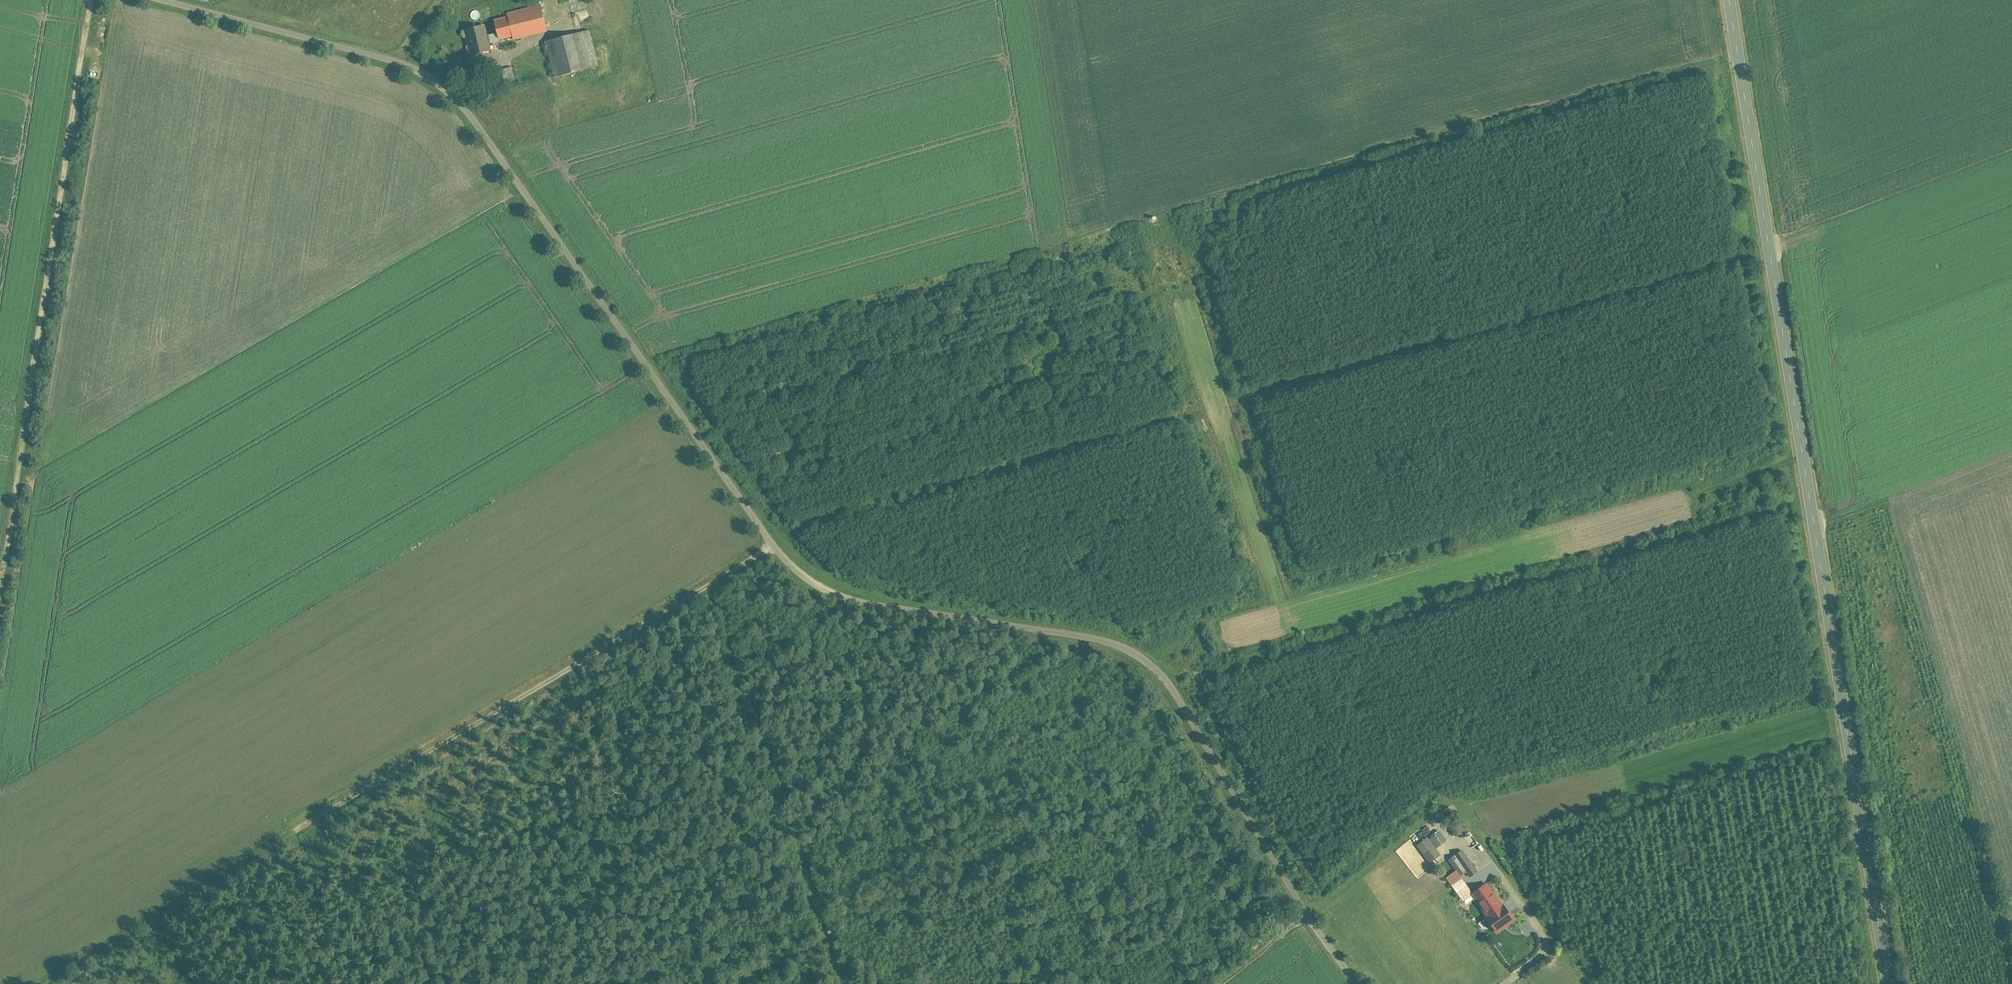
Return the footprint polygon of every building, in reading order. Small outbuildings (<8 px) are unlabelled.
[(490,52),(488,43),(550,31),(545,9),(494,19),(497,33),(487,35),(485,27),(466,31),(471,56),(490,52)] [(545,43),(554,79),(597,69),(588,33),(545,43)] [(1471,832),(1465,837),(1473,848),(1480,842),(1471,832)] [(1433,844),(1424,851),(1433,862),(1442,855),(1433,844)] [(1464,850),(1457,856),(1472,874),(1479,868),(1464,850)] [(1457,871),(1447,878),(1464,900),(1474,892),(1457,871)] [(1487,918),(1497,932),(1514,920),(1504,905),(1503,906),(1486,884),(1472,894),(1488,917),(1487,918)]
